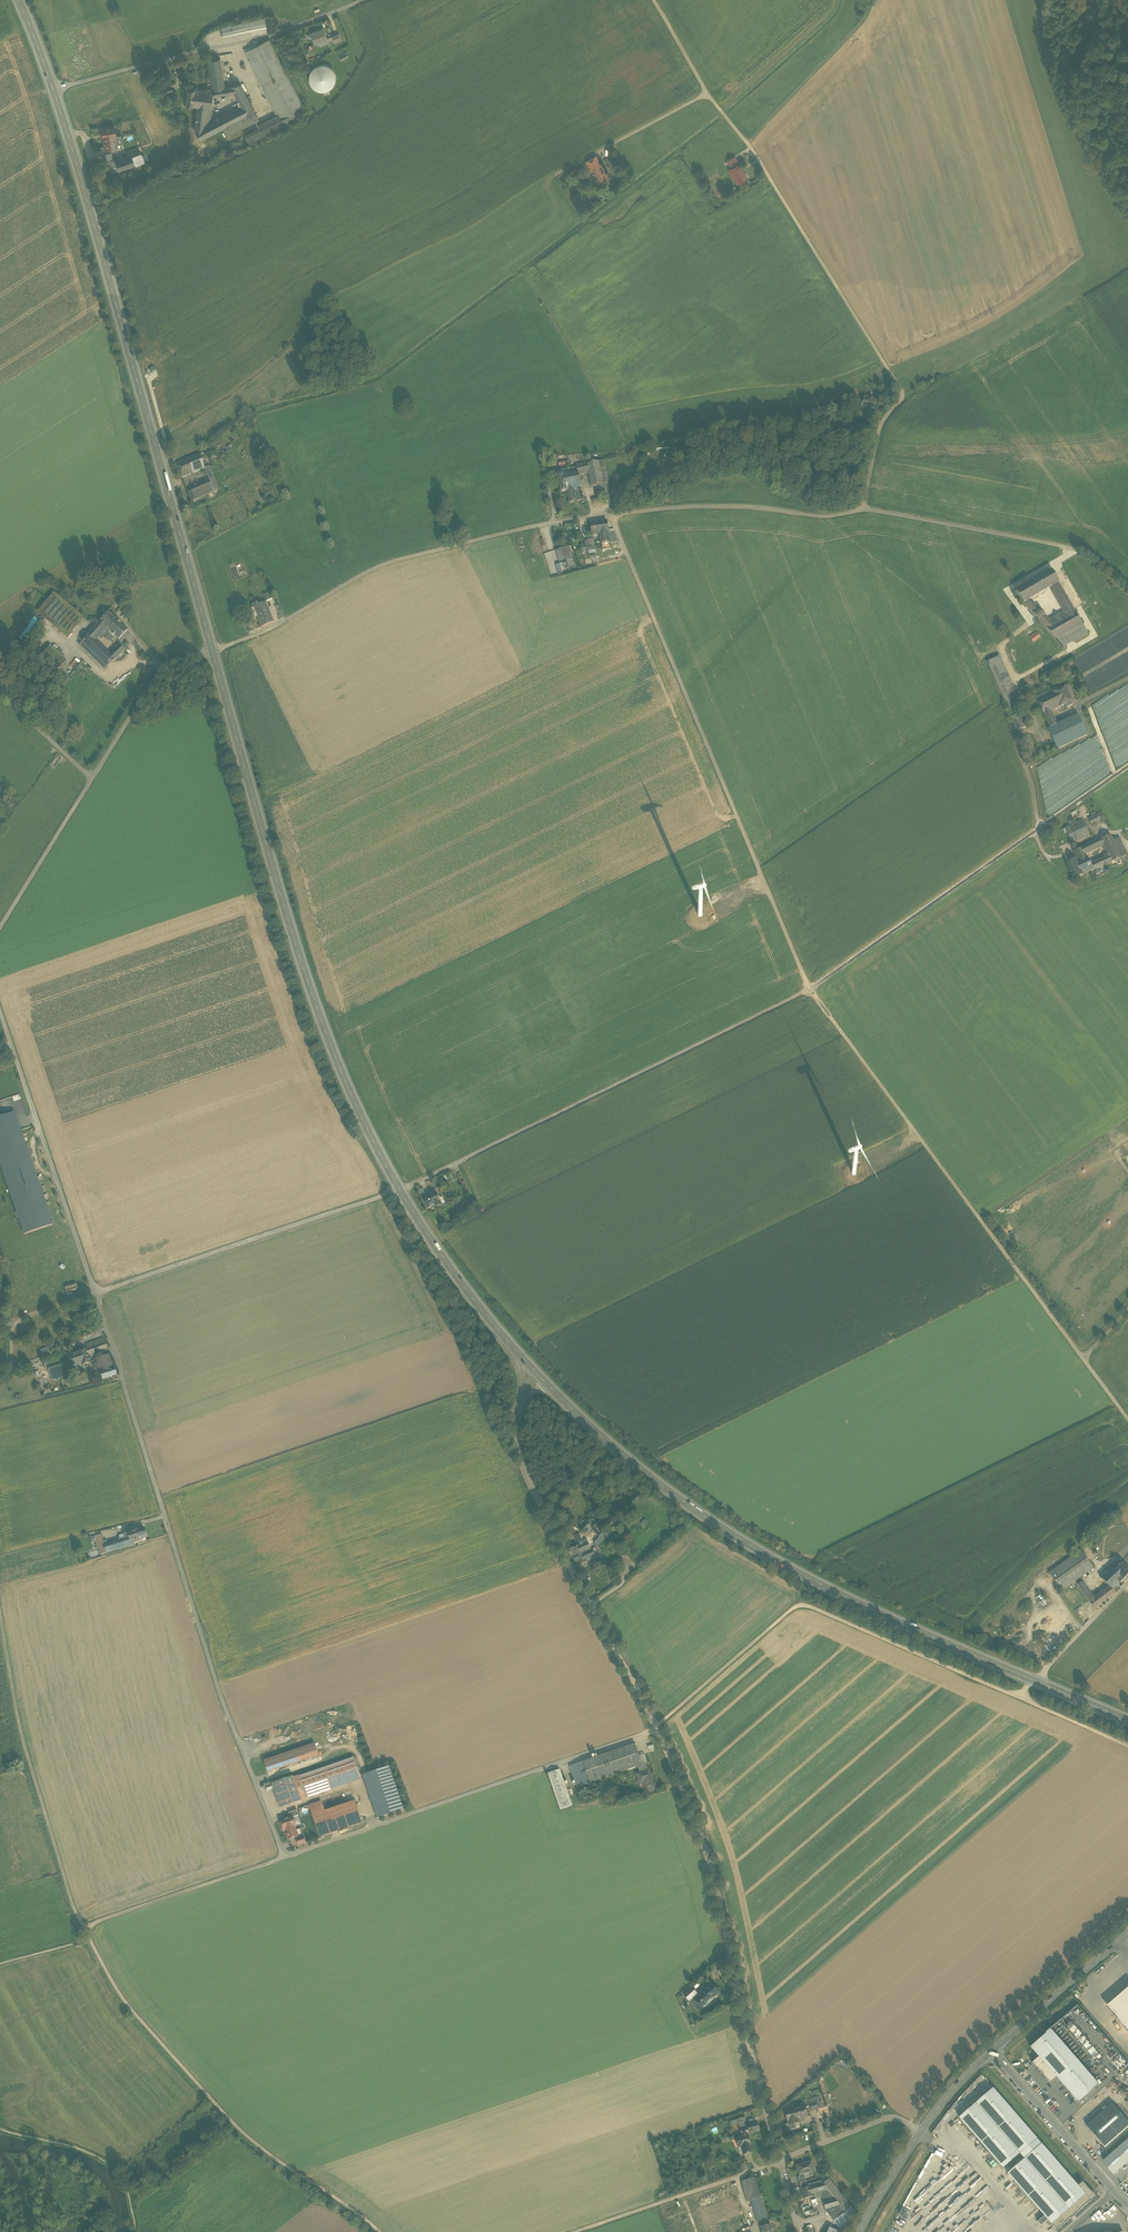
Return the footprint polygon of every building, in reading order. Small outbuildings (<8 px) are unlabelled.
[(224,41),(268,31),(265,18),(221,27),(224,41)] [(319,42),(327,39),(323,28),(310,33),(313,42),(318,40),(319,42)] [(339,34),(331,36),(334,42),(341,40),(339,34)] [(245,52),(278,118),(280,120),(296,112),(303,108),(268,39),(245,52)] [(318,40),(313,42),(315,47),(329,42),(327,39),(319,42),(318,40)] [(209,61),(212,84),(213,88),(225,86),(220,59),(209,61)] [(307,69),(313,93),(335,87),(329,64),(307,69)] [(240,84),(231,85),(235,93),(236,95),(244,92),(240,84)] [(170,85),(163,87),(165,94),(172,92),(170,85)] [(231,85),(225,86),(213,88),(213,97),(235,93),(231,85)] [(194,89),(187,88),(185,105),(197,106),(206,107),(212,108),(213,97),(213,88),(207,89),(204,90),(194,89)] [(255,112),(246,96),(238,99),(241,105),(247,116),(255,112)] [(194,130),(199,141),(223,129),(247,116),(241,105),(211,121),(204,124),(194,130)] [(194,130),(204,124),(206,107),(197,106),(194,130)] [(212,108),(206,107),(204,124),(211,121),(212,108)] [(258,120),(255,112),(247,116),(223,129),(227,136),(258,120)] [(300,119),(296,112),(280,120),(278,118),(245,135),(250,144),(300,119)] [(104,147),(104,150),(118,148),(117,143),(116,135),(114,126),(101,128),(104,147)] [(139,150),(134,152),(139,164),(143,162),(139,150)] [(135,165),(139,164),(134,152),(131,154),(135,165)] [(118,171),(135,165),(131,154),(114,160),(118,171)] [(608,179),(595,156),(586,161),(599,184),(608,179)] [(751,178),(738,158),(731,163),(741,179),(738,181),(740,185),(751,178)] [(112,174),(118,171),(114,160),(113,160),(108,161),(112,174)] [(154,365),(149,369),(153,374),(158,370),(154,365)] [(862,405),(875,410),(878,401),(865,396),(862,405)] [(858,438),(866,441),(868,433),(860,431),(858,438)] [(186,447),(199,442),(197,437),(184,442),(186,447)] [(187,459),(192,473),(204,468),(202,462),(201,461),(199,454),(187,459)] [(177,463),(182,478),(192,473),(187,459),(177,463)] [(604,460),(586,465),(588,471),(591,487),(595,486),(607,484),(609,483),(604,460)] [(586,465),(577,467),(578,474),(588,471),(586,465)] [(209,481),(213,492),(218,489),(209,466),(204,468),(209,481)] [(577,467),(566,469),(567,475),(564,475),(567,491),(569,503),(581,500),(583,499),(578,474),(577,467)] [(557,476),(561,492),(567,491),(564,475),(557,476)] [(665,479),(642,487),(644,494),(667,486),(665,479)] [(198,486),(203,496),(213,492),(209,481),(198,486)] [(610,496),(607,484),(595,486),(598,499),(610,496)] [(203,496),(198,486),(188,490),(187,491),(191,501),(203,496)] [(606,521),(591,524),(592,535),(600,534),(608,532),(606,521)] [(611,552),(608,532),(600,534),(603,554),(611,552)] [(593,539),(585,540),(586,548),(588,548),(594,547),(593,539)] [(569,547),(556,551),(559,562),(572,558),(569,547)] [(567,561),(555,564),(557,573),(562,572),(562,570),(568,568),(567,561)] [(1039,617),(1069,649),(1092,634),(1057,574),(1019,593),(1039,617)] [(270,592),(264,595),(267,601),(273,598),(270,592)] [(253,619),(256,617),(270,612),(265,602),(263,603),(257,605),(249,609),(253,619)] [(81,621),(68,611),(57,624),(69,635),(81,621)] [(117,620),(108,612),(99,622),(105,628),(106,629),(118,640),(127,631),(121,624),(117,620)] [(256,617),(261,628),(274,622),(270,612),(256,617)] [(27,634),(39,619),(34,616),(23,630),(27,634)] [(105,628),(99,622),(96,626),(81,644),(86,649),(94,639),(98,635),(103,629),(105,628)] [(1039,633),(1033,639),(1037,644),(1043,638),(1039,633)] [(110,655),(94,639),(86,649),(106,668),(124,650),(120,646),(110,655)] [(50,647),(44,654),(60,668),(65,661),(50,647)] [(1005,659),(992,664),(1020,731),(1032,726),(1005,659)] [(1041,701),(1063,750),(1092,737),(1082,715),(1062,724),(1057,713),(1077,704),(1070,688),(1041,701)] [(72,708),(67,700),(63,703),(68,710),(72,708)] [(1090,823),(1099,819),(1096,813),(1087,817),(1090,823)] [(1087,821),(1068,829),(1075,846),(1094,838),(1087,821)] [(1116,845),(1113,839),(1078,853),(1081,861),(1088,877),(1100,872),(1127,853),(1123,842),(1116,845)] [(1090,880),(1088,877),(1081,861),(1071,866),(1079,885),(1090,880)] [(24,1234),(52,1225),(14,1113),(0,1118),(0,1164),(24,1234)] [(438,1182),(435,1184),(437,1188),(447,1183),(444,1176),(437,1180),(438,1182)] [(428,1200),(431,1207),(434,1205),(435,1207),(442,1203),(438,1194),(431,1197),(426,1186),(418,1190),(423,1202),(428,1200)] [(1039,1189),(1003,1208),(1006,1213),(1042,1194),(1039,1189)] [(75,1283),(64,1286),(66,1294),(78,1291),(75,1283)] [(1032,1323),(1030,1315),(1034,1313),(1034,1311),(1018,1315),(1019,1319),(1024,1318),(1026,1325),(1032,1323)] [(90,1343),(91,1348),(105,1343),(104,1339),(102,1338),(90,1343)] [(91,1348),(87,1349),(86,1350),(87,1354),(107,1347),(105,1343),(91,1348)] [(53,1344),(40,1350),(42,1355),(55,1349),(53,1344)] [(86,1350),(69,1356),(73,1368),(90,1362),(87,1354),(86,1350)] [(109,1355),(106,1356),(96,1359),(97,1364),(95,1365),(97,1370),(99,1370),(100,1374),(114,1369),(110,1355),(109,1355)] [(56,1367),(48,1370),(51,1381),(65,1377),(62,1367),(56,1369),(56,1367)] [(101,1379),(116,1374),(114,1369),(100,1374),(101,1379)] [(895,1461),(892,1453),(885,1456),(884,1453),(880,1454),(887,1469),(889,1468),(888,1464),(895,1461)] [(1111,1519),(1102,1523),(1105,1529),(1114,1526),(1111,1519)] [(584,1520),(577,1528),(584,1535),(591,1528),(600,1537),(593,1544),(597,1547),(608,1537),(593,1522),(589,1525),(584,1520)] [(127,1533),(129,1538),(130,1542),(134,1541),(146,1537),(143,1528),(127,1533)] [(568,1548),(577,1567),(595,1558),(586,1540),(583,1541),(579,1534),(573,1537),(577,1544),(568,1548)] [(97,1547),(100,1547),(103,1546),(103,1545),(101,1535),(95,1536),(97,1547)] [(120,1540),(111,1543),(114,1551),(135,1544),(134,1541),(130,1542),(129,1538),(120,1540)] [(105,1553),(114,1551),(111,1543),(103,1545),(103,1546),(105,1553)] [(1080,1551),(1049,1573),(1062,1592),(1075,1582),(1080,1578),(1093,1569),(1080,1551)] [(1114,1571),(1122,1563),(1118,1560),(1111,1567),(1114,1571)] [(1123,1580),(1127,1575),(1127,1570),(1122,1563),(1114,1571),(1123,1580)] [(1100,1577),(1109,1586),(1112,1590),(1118,1584),(1123,1580),(1114,1571),(1111,1567),(1100,1577)] [(1083,1582),(1078,1586),(1094,1609),(1115,1593),(1114,1592),(1112,1590),(1109,1586),(1094,1597),(1083,1582)] [(266,1760),(270,1772),(322,1754),(318,1742),(266,1760)] [(635,1743),(582,1762),(589,1783),(637,1766),(642,1765),(642,1764),(639,1756),(635,1743)] [(582,1762),(576,1764),(583,1785),(589,1783),(582,1762)] [(276,1784),(284,1806),(342,1785),(334,1763),(276,1784)] [(646,1763),(642,1764),(642,1765),(637,1766),(640,1773),(636,1774),(639,1781),(642,1780),(646,1792),(656,1789),(652,1779),(651,1777),(650,1777),(649,1775),(651,1775),(649,1770),(648,1770),(646,1763)] [(576,1764),(570,1766),(577,1787),(583,1785),(576,1764)] [(559,1770),(548,1773),(560,1809),(572,1805),(559,1770)] [(372,1771),(362,1774),(367,1791),(374,1789),(373,1786),(377,1784),(374,1776),(372,1771)] [(324,1801),(311,1805),(322,1837),(366,1822),(358,1801),(328,1811),(324,1801)] [(293,1816),(283,1820),(291,1841),(298,1839),(303,1837),(299,1826),(300,1825),(297,1815),(301,1814),(299,1809),(292,1812),(293,1816)] [(307,1836),(298,1839),(300,1845),(309,1842),(307,1836)] [(698,1996),(695,2000),(699,2005),(702,2008),(719,1993),(711,1984),(698,1996)] [(692,1989),(684,1995),(691,2003),(695,2000),(698,1996),(692,1989)] [(1106,2007),(1117,2020),(1127,2011),(1127,1989),(1106,2007)] [(1117,2020),(1127,2032),(1127,2011),(1117,2020)] [(1099,2085),(1051,2029),(1030,2048),(1038,2058),(1056,2078),(1078,2103),(1099,2085)] [(1056,2078),(1038,2058),(1032,2063),(1050,2085),(1056,2078)] [(992,2088),(958,2118),(1003,2169),(1020,2154),(1037,2139),(992,2088)] [(810,2104),(809,2104),(811,2111),(818,2109),(816,2102),(810,2104)] [(1086,2126),(1105,2147),(1127,2127),(1127,2121),(1112,2103),(1086,2126)] [(805,2106),(793,2110),(793,2109),(786,2111),(787,2116),(787,2117),(788,2123),(789,2125),(794,2123),(798,2122),(799,2121),(798,2119),(808,2116),(805,2106)] [(747,2125),(747,2127),(749,2133),(759,2131),(757,2122),(747,2125)] [(747,2127),(740,2129),(742,2135),(747,2134),(749,2133),(747,2127)] [(747,2134),(742,2135),(742,2136),(741,2136),(742,2137),(736,2138),(739,2147),(745,2145),(747,2153),(752,2152),(747,2134)] [(1041,2144),(1037,2139),(1020,2154),(1024,2159),(1041,2144)] [(1103,2162),(1114,2175),(1127,2163),(1127,2139),(1103,2162)] [(1078,2186),(1041,2144),(1024,2159),(1007,2174),(1051,2224),(1085,2195),(1078,2186)] [(811,2161),(796,2165),(799,2176),(808,2173),(814,2172),(811,2161)] [(808,2173),(799,2176),(800,2177),(798,2177),(799,2183),(805,2181),(806,2181),(805,2179),(809,2178),(808,2173)] [(755,2177),(741,2181),(747,2202),(751,2201),(751,2200),(756,2199),(760,2198),(755,2177)] [(857,2215),(829,2179),(828,2179),(824,2182),(823,2183),(828,2189),(820,2191),(826,2211),(841,2207),(845,2213),(851,2219),(857,2215)] [(1085,2195),(1051,2224),(1056,2230),(1071,2218),(1074,2216),(1074,2215),(1090,2201),(1096,2197),(1091,2192),(1082,2182),(1078,2186),(1085,2195)] [(813,2184),(806,2186),(806,2188),(801,2189),(804,2199),(813,2196),(812,2194),(820,2191),(828,2189),(823,2183),(813,2186),(813,2184)] [(760,2198),(756,2199),(759,2210),(760,2213),(762,2220),(766,2218),(760,2198)] [(756,2199),(751,2200),(751,2201),(754,2211),(759,2210),(756,2199)] [(1102,2214),(1099,2210),(1093,2215),(1098,2221),(1101,2218),(1104,2221),(1107,2218),(1109,2221),(1119,2212),(1113,2205),(1102,2214)] [(841,2207),(826,2211),(833,2221),(842,2214),(843,2215),(845,2213),(841,2207)] [(843,2215),(842,2214),(833,2221),(839,2228),(851,2219),(845,2213),(843,2215)] [(1038,2224),(1045,2221),(1042,2216),(1036,2220),(1038,2224)]
